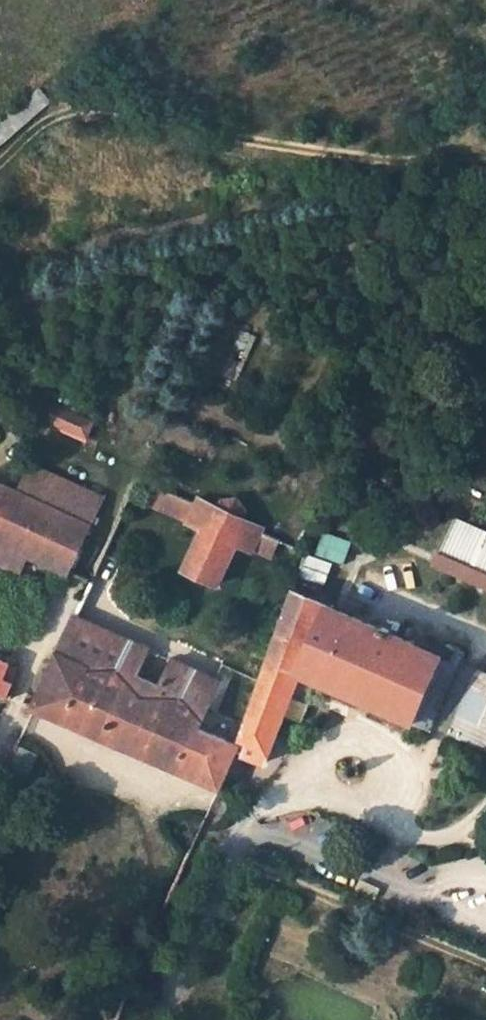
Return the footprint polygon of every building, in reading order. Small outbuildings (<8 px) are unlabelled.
[(38,413),(48,417),(54,403),(44,399),(38,413)] [(54,403),(48,417),(66,425),(71,411),(54,403)] [(88,435),(95,421),(71,411),(66,425),(88,435)] [(55,484),(28,473),(20,492),(46,504),(55,484)] [(21,568),(28,552),(71,571),(91,525),(46,504),(20,492),(0,483),(0,558),(21,568)] [(100,505),(55,484),(46,504),(91,525),(100,505)] [(253,549),(262,528),(243,519),(244,515),(245,511),(245,507),(243,504),(241,501),(237,499),(234,499),(230,499),(227,500),(224,503),(222,506),(220,510),(202,502),(192,521),(204,526),(186,569),(221,585),(240,543),(253,549)] [(200,505),(193,501),(185,518),(192,521),(200,505)] [(456,517),(441,551),(485,571),(485,529),(456,517)] [(346,547),(319,537),(313,553),(341,562),(346,547)] [(440,551),(435,562),(485,584),(485,571),(441,551),(440,551)] [(301,571),(324,581),(331,564),(308,555),(301,571)] [(239,749),(268,761),(303,672),(434,729),(436,725),(444,708),(425,700),(434,680),(452,687),(464,661),(467,653),(448,644),(444,655),(294,589),(239,744),(241,745),(239,749)] [(151,648),(78,615),(37,708),(38,708),(222,788),(239,749),(241,745),(239,744),(201,728),(222,680),(175,659),(161,691),(157,698),(133,687),(136,680),(151,648)] [(9,694),(14,682),(4,678),(10,663),(0,659),(0,691),(9,694)] [(464,661),(452,687),(434,680),(425,700),(444,708),(436,725),(451,732),(480,668),(464,661)] [(20,668),(10,663),(4,678),(14,682),(20,668)] [(161,691),(136,680),(133,687),(157,698),(161,691)] [(29,769),(18,764),(11,778),(22,783),(29,769)]
